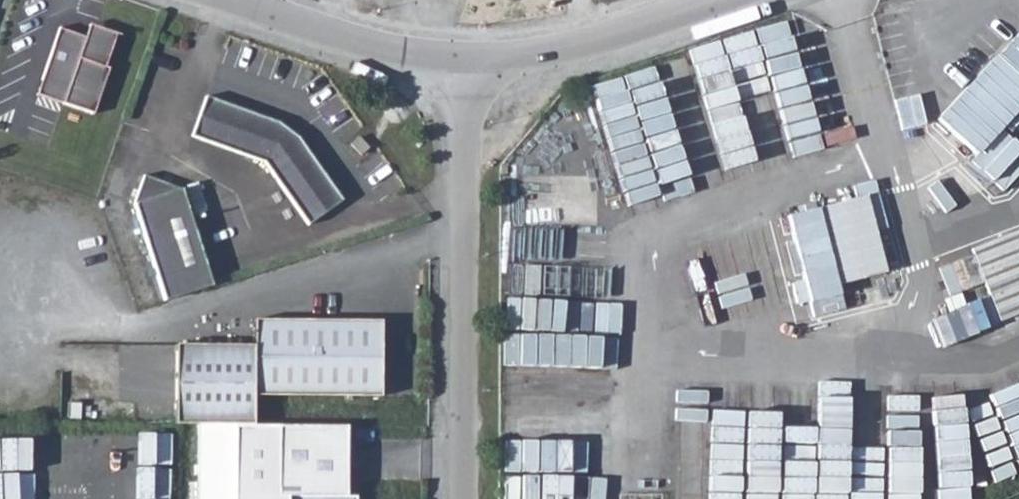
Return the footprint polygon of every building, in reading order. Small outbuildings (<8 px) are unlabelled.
[(89,42),(93,31),(85,28),(80,39),(89,42)] [(63,90),(57,106),(89,117),(104,73),(100,71),(112,37),(93,31),(89,42),(80,39),(54,30),(36,81),(63,90)] [(997,56),(1018,76),(1018,32),(997,56)] [(995,57),(937,120),(975,155),(1018,108),(1018,79),(995,57)] [(30,98),(57,106),(63,90),(36,81),(30,98)] [(306,221),(340,196),(296,135),(276,120),(203,95),(189,136),(263,161),(306,221)] [(359,156),(365,148),(355,138),(348,145),(359,156)] [(163,299),(211,284),(181,185),(143,172),(133,201),(163,299)] [(846,308),(839,285),(885,273),(865,196),(782,213),(810,314),(846,308)] [(1018,314),(1018,231),(971,249),(999,322),(1018,314)] [(255,393),(382,394),(382,318),(255,317),(255,343),(179,342),(178,422),(255,423),(255,393)] [(356,493),(346,493),(345,422),(277,422),(277,493),(286,493),(286,498),(356,498),(356,493)]
